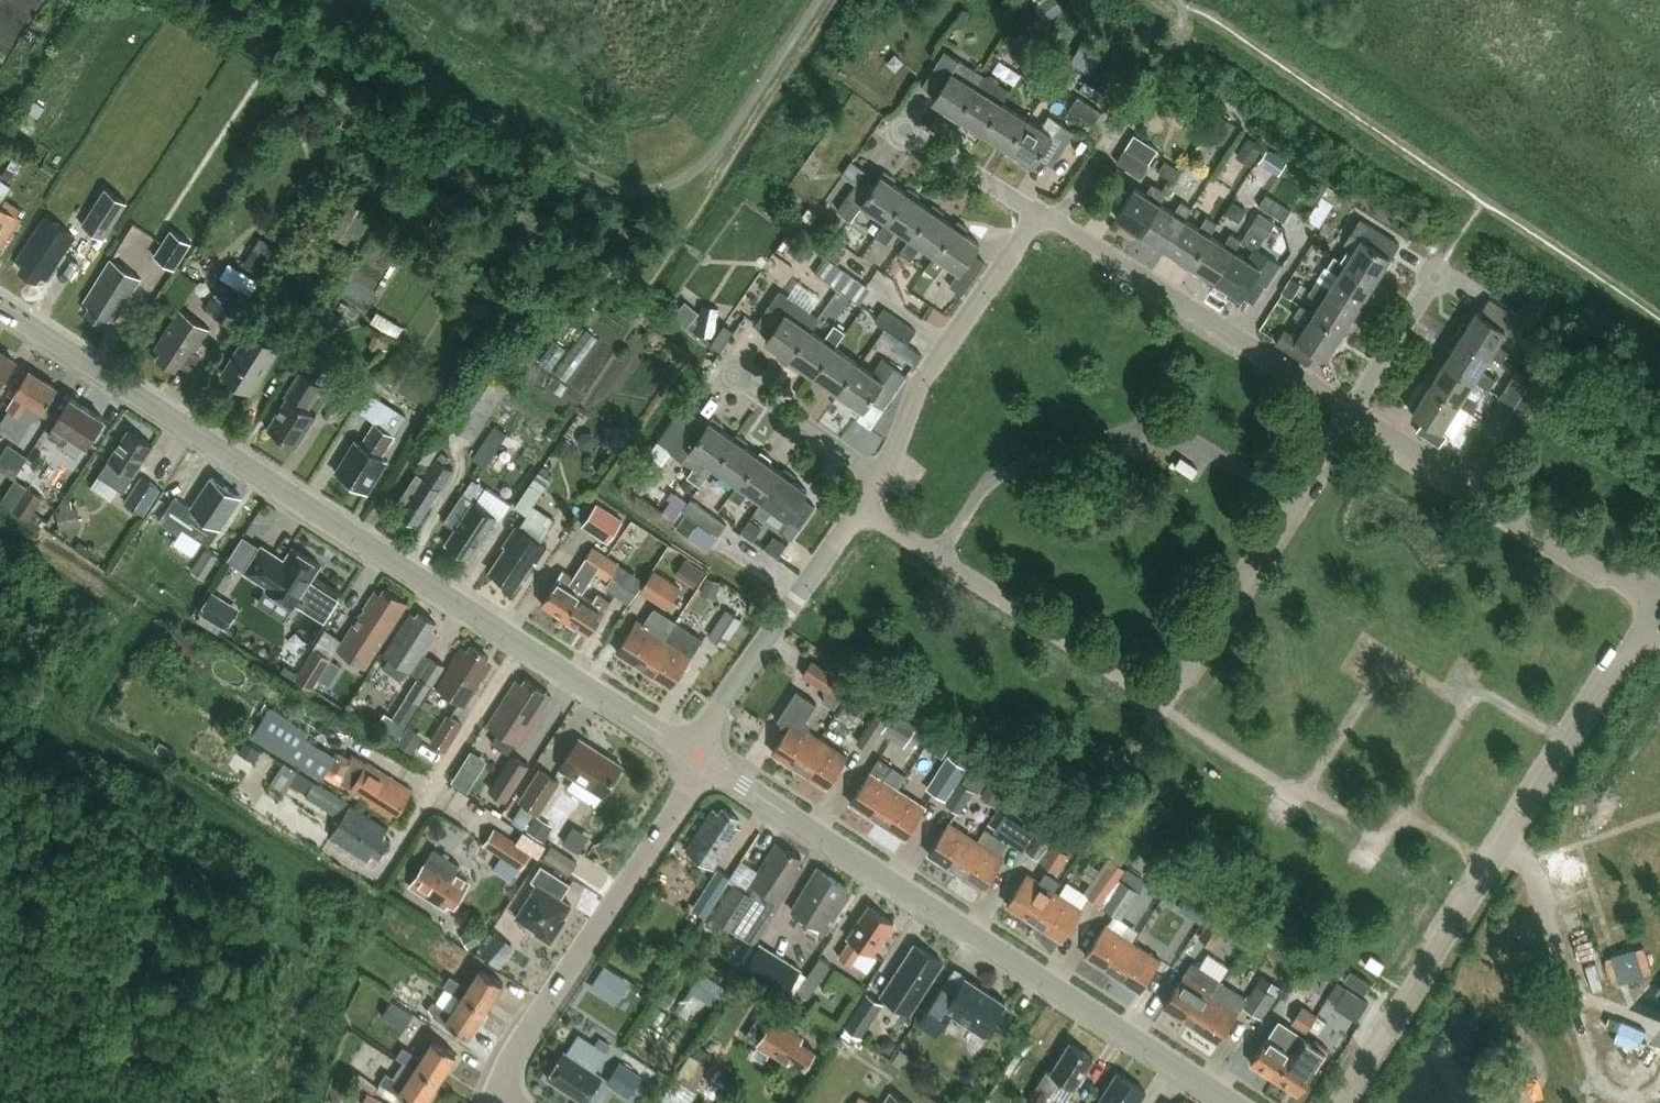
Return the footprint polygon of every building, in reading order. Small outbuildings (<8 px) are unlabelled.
[(1042,3),(1053,18),(1065,10),(1058,0),(1046,0),(1042,3)] [(1086,33),(1077,48),(1099,62),(1108,47),(1086,33)] [(960,116),(978,87),(977,86),(985,75),(975,68),(967,80),(953,71),(960,59),(947,51),(925,84),(938,93),(934,100),(949,109),(946,114),(957,121),(960,116)] [(1034,77),(1029,86),(1043,95),(1049,87),(1034,77)] [(982,137),(985,132),(1003,103),(1011,91),(999,84),(992,96),(978,87),(960,116),(957,121),(960,116),(973,125),(971,129),(982,137)] [(1103,111),(1078,96),(1071,108),(1095,124),(1103,111)] [(36,101),(29,111),(39,117),(46,107),(36,101)] [(1010,148),(1028,119),(1003,103),(985,132),(998,141),(996,145),(1007,152),(1010,148)] [(1213,121),(1229,131),(1235,121),(1220,112),(1213,121)] [(1074,130),(1062,123),(1048,114),(1041,126),(1028,119),(1010,148),(1007,152),(1010,148),(1023,156),(1020,161),(1032,168),(1035,164),(1039,157),(1052,165),(1074,130)] [(1150,163),(1160,148),(1137,134),(1128,149),(1150,163)] [(1247,134),(1234,153),(1250,163),(1263,144),(1247,134)] [(1289,158),(1268,145),(1263,153),(1284,166),(1289,158)] [(1141,178),(1150,163),(1128,149),(1119,164),(1141,178)] [(45,160),(40,168),(52,175),(57,168),(45,160)] [(1166,160),(1159,171),(1175,181),(1182,170),(1166,160)] [(854,161),(845,174),(858,183),(862,176),(866,170),(854,161)] [(8,167),(4,175),(11,179),(16,171),(8,167)] [(887,220),(907,191),(894,182),(897,178),(886,170),(883,175),(882,174),(875,185),(862,176),(858,183),(839,209),(853,218),(863,203),(887,220)] [(10,185),(2,179),(0,182),(0,201),(10,185)] [(1142,232),(1161,203),(1168,192),(1153,183),(1146,194),(1135,187),(1117,216),(1131,225),(1128,230),(1140,237),(1142,232)] [(1328,183),(1321,194),(1323,195),(1333,202),(1338,205),(1345,194),(1328,183)] [(0,202),(12,186),(10,185),(0,201),(0,247),(2,248),(22,217),(0,202)] [(107,185),(84,222),(106,237),(130,200),(107,185)] [(911,237),(931,208),(918,199),(921,195),(910,187),(907,191),(887,220),(888,220),(882,228),(877,235),(888,242),(898,227),(911,237)] [(1259,205),(1284,220),(1292,208),(1267,192),(1259,205)] [(1318,224),(1333,202),(1323,195),(1321,194),(1307,216),(1318,224)] [(1167,248),(1186,219),(1185,218),(1192,207),(1181,200),(1174,211),(1161,203),(1142,232),(1140,237),(1143,232),(1156,241),(1153,246),(1165,253),(1167,248)] [(351,201),(335,230),(352,240),(368,211),(351,201)] [(936,254),(955,225),(942,216),(945,211),(934,204),(931,208),(911,237),(901,252),(912,259),(922,244),(936,254)] [(810,208),(804,215),(811,221),(816,213),(810,208)] [(1276,222),(1260,212),(1251,225),(1268,236),(1276,222)] [(66,251),(77,235),(47,215),(18,258),(24,261),(20,267),(38,280),(42,274),(48,278),(59,262),(62,264),(69,253),(66,251)] [(1192,264),(1211,235),(1219,223),(1207,215),(1200,227),(1186,219),(1167,248),(1165,253),(1168,248),(1181,257),(1178,261),(1190,269),(1192,264)] [(1391,256),(1400,243),(1361,218),(1345,242),(1355,249),(1346,262),(1376,281),(1384,267),(1389,270),(1396,259),(1391,256)] [(963,294),(986,262),(974,253),(981,242),(966,233),(969,228),(958,221),(955,225),(936,254),(925,269),(935,276),(946,260),(960,271),(951,285),(963,294)] [(874,223),(869,229),(877,235),(882,228),(874,223)] [(157,252),(177,265),(193,240),(173,227),(157,252)] [(1217,280),(1236,251),(1235,250),(1241,239),(1231,232),(1224,243),(1211,235),(1192,264),(1190,269),(1193,264),(1206,273),(1203,277),(1215,284),(1217,280)] [(260,236),(251,254),(269,264),(279,245),(260,236)] [(1217,280),(1215,284),(1217,280),(1231,289),(1228,293),(1239,300),(1242,296),(1254,277),(1267,285),(1281,263),(1254,246),(1247,257),(1236,251),(1217,280)] [(1376,281),(1346,262),(1333,254),(1327,264),(1339,273),(1330,287),(1360,306),(1364,308),(1360,306),(1368,292),(1373,295),(1380,284),(1376,281)] [(115,320),(142,277),(113,258),(85,301),(91,305),(87,311),(105,323),(109,317),(115,320)] [(259,280),(235,264),(230,261),(220,275),(249,295),(259,280)] [(1357,320),(1364,308),(1360,306),(1330,287),(1317,278),(1309,291),(1322,300),(1315,312),(1344,330),(1353,317),(1357,320)] [(232,327),(251,297),(235,286),(216,316),(232,327)] [(781,291),(758,324),(772,333),(767,340),(781,350),(778,354),(789,362),(792,358),(812,329),(819,318),(811,312),(810,312),(789,296),(781,291)] [(213,295),(206,307),(217,313),(224,302),(213,295)] [(1521,329),(1526,321),(1490,298),(1481,313),(1477,310),(1468,325),(1464,322),(1456,333),(1461,336),(1490,354),(1501,361),(1508,349),(1498,343),(1506,330),(1511,322),(1521,329)] [(1344,330),(1315,312),(1314,312),(1302,304),(1295,315),(1308,323),(1299,337),(1286,329),(1277,342),(1309,363),(1317,350),(1327,356),(1337,341),(1341,345),(1349,333),(1344,330)] [(898,317),(882,305),(874,318),(889,329),(898,317)] [(713,337),(719,310),(703,306),(697,334),(713,337)] [(332,308),(320,326),(330,333),(342,314),(332,308)] [(196,352),(211,328),(180,309),(155,348),(161,351),(157,357),(176,369),(180,363),(191,370),(201,355),(196,352)] [(377,311),(371,321),(398,337),(404,327),(377,311)] [(475,440),(515,377),(488,360),(513,322),(499,313),(474,352),(482,358),(448,411),(441,406),(412,450),(430,462),(453,426),(475,440)] [(915,328),(898,317),(889,329),(906,341),(915,328)] [(1511,322),(1506,330),(1516,337),(1521,329),(1511,322)] [(835,324),(825,338),(812,329),(792,358),(805,367),(802,371),(813,379),(816,375),(836,346),(846,331),(835,324)] [(252,391),(281,346),(251,327),(223,372),(252,391)] [(548,362),(570,377),(598,337),(588,330),(573,350),(561,342),(548,362)] [(1475,379),(1490,354),(1461,336),(1456,333),(1461,336),(1452,350),(1448,347),(1441,358),(1445,361),(1475,379)] [(816,375),(813,379),(816,375),(829,384),(826,388),(837,396),(840,391),(860,363),(836,346),(816,375)] [(16,360),(0,350),(0,386),(16,360)] [(883,357),(872,372),(860,363),(840,391),(853,401),(850,405),(861,413),(864,408),(865,409),(872,399),(884,407),(907,374),(891,363),(883,357)] [(1466,393),(1475,379),(1445,361),(1441,358),(1445,361),(1437,374),(1432,372),(1425,383),(1429,386),(1432,388),(1459,404),(1471,411),(1478,400),(1466,393)] [(44,411),(59,388),(30,370),(16,392),(18,394),(8,409),(22,417),(31,402),(44,411)] [(309,409),(324,385),(302,371),(286,395),(288,397),(268,428),(297,447),(317,415),(309,409)] [(1514,406),(1531,380),(1528,378),(1516,371),(1500,395),(1501,396),(1500,397),(1514,406)] [(1529,415),(1537,402),(1545,389),(1531,380),(1514,406),(1529,415)] [(1459,404),(1432,388),(1429,386),(1421,399),(1416,396),(1409,408),(1414,411),(1425,418),(1417,430),(1441,445),(1448,433),(1443,429),(1459,404)] [(361,412),(376,422),(362,444),(356,440),(336,472),(367,492),(387,460),(381,456),(406,416),(373,394),(361,412)] [(87,444),(104,418),(72,397),(48,433),(64,444),(70,434),(87,444)] [(714,416),(708,424),(695,415),(671,449),(695,466),(688,477),(701,486),(715,466),(735,438),(722,428),(725,424),(714,416)] [(614,428),(614,444),(622,444),(627,444),(627,438),(627,428),(624,428),(614,428)] [(110,459),(100,475),(120,488),(124,491),(134,475),(154,445),(130,429),(110,459)] [(739,483),(759,455),(746,445),(749,441),(738,433),(735,438),(715,466),(739,483)] [(562,437),(554,450),(562,454),(570,443),(562,437)] [(0,458),(0,465),(17,476),(29,456),(9,443),(0,458)] [(764,500),(783,471),(770,462),(773,458),(762,450),(759,455),(739,483),(731,495),(741,503),(750,491),(764,500)] [(417,524),(453,469),(437,458),(425,477),(417,472),(398,501),(405,506),(401,513),(417,524)] [(793,538),(816,505),(803,496),(808,489),(794,479),(797,475),(786,467),(783,471),(764,500),(755,512),(766,519),(774,508),(788,517),(780,529),(793,538)] [(539,471),(515,506),(528,515),(519,527),(542,542),(556,519),(533,504),(550,478),(539,471)] [(17,507),(31,485),(17,476),(3,498),(17,507)] [(163,514),(160,520),(177,531),(179,533),(183,527),(191,533),(187,538),(198,545),(204,537),(207,539),(213,543),(243,497),(212,477),(192,508),(175,497),(163,514)] [(146,481),(131,503),(145,512),(159,489),(146,481)] [(1651,497),(1659,502),(1659,482),(1651,497)] [(32,516),(45,494),(31,485),(17,507),(32,516)] [(487,487),(477,501),(498,515),(493,522),(497,524),(512,503),(487,487)] [(493,522),(498,515),(477,501),(463,492),(445,519),(457,528),(447,543),(469,558),(493,522)] [(684,510),(720,535),(728,523),(693,497),(684,510)] [(60,510),(57,510),(60,528),(76,526),(74,508),(73,500),(59,501),(60,510)] [(583,524),(609,541),(623,519),(598,502),(583,524)] [(686,515),(678,525),(688,532),(695,521),(686,515)] [(751,520),(742,532),(753,539),(761,527),(751,520)] [(507,546),(491,571),(517,588),(535,560),(537,562),(547,545),(517,526),(505,545),(507,546)] [(262,543),(244,571),(267,586),(266,587),(295,606),(296,607),(299,602),(327,620),(340,598),(313,580),(323,564),(294,545),(286,558),(262,543)] [(594,544),(583,561),(586,563),(597,570),(608,553),(594,544)] [(206,545),(192,567),(203,575),(218,553),(206,545)] [(608,553),(597,570),(610,578),(621,561),(608,553)] [(676,570),(696,583),(706,567),(686,554),(676,570)] [(563,570),(542,603),(566,619),(582,593),(597,570),(586,563),(576,578),(563,570)] [(655,568),(650,575),(641,590),(667,606),(681,585),(655,568)] [(630,601),(644,578),(631,570),(617,592),(630,601)] [(714,598),(718,583),(707,579),(702,594),(714,598)] [(243,606),(213,589),(201,610),(231,627),(243,606)] [(371,660),(408,604),(386,589),(382,595),(376,592),(343,641),(371,660)] [(582,593),(566,619),(590,634),(611,601),(599,593),(594,600),(582,593)] [(645,668),(676,621),(653,606),(643,622),(638,619),(618,650),(645,668)] [(725,606),(708,633),(723,643),(741,616),(725,606)] [(413,672),(439,632),(433,628),(437,623),(420,612),(417,617),(412,614),(386,654),(413,672)] [(703,639),(676,621),(645,668),(672,685),(703,639)] [(467,705),(492,665),(487,661),(489,657),(472,646),(469,651),(462,647),(452,663),(454,664),(439,688),(467,705)] [(312,689),(331,658),(314,648),(295,679),(312,689)] [(825,669),(849,684),(853,687),(859,678),(830,660),(825,669)] [(849,684),(825,669),(814,662),(804,678),(823,690),(839,700),(849,684)] [(406,695),(394,716),(407,724),(419,703),(431,684),(417,677),(406,695)] [(520,744),(547,702),(551,695),(526,679),(523,684),(517,681),(490,725),(520,744)] [(800,768),(821,737),(803,725),(818,702),(797,689),(778,719),(789,726),(773,750),(800,768)] [(834,709),(839,700),(823,690),(824,698),(822,702),(834,709)] [(426,700),(423,704),(429,708),(432,703),(426,700)] [(868,750),(879,732),(893,710),(881,702),(855,742),(868,750)] [(270,707),(251,736),(290,761),(309,732),(270,707)] [(893,710),(879,732),(902,747),(916,725),(893,710)] [(448,716),(432,743),(447,753),(463,726),(448,716)] [(407,731),(400,742),(414,751),(421,740),(407,731)] [(828,786),(848,755),(821,737),(800,768),(828,786)] [(605,795),(624,766),(580,738),(561,767),(605,795)] [(247,741),(240,752),(255,761),(262,750),(247,741)] [(959,744),(952,756),(967,766),(975,754),(959,744)] [(339,751),(330,765),(356,782),(368,763),(353,753),(350,758),(339,751)] [(505,800),(528,764),(512,754),(489,790),(505,800)] [(879,819),(899,787),(885,779),(894,765),(881,756),(852,801),(879,819)] [(952,756),(931,788),(946,798),(967,766),(952,756)] [(368,763),(356,782),(330,765),(323,776),(350,793),(391,818),(395,812),(399,814),(410,797),(404,793),(408,787),(368,763)] [(463,764),(453,780),(468,789),(478,774),(463,764)] [(540,812),(560,781),(541,769),(521,800),(540,812)] [(298,771),(290,785),(298,790),(299,788),(308,794),(315,782),(298,771)] [(990,780),(983,793),(999,803),(1007,791),(990,780)] [(960,781),(945,804),(958,813),(973,790),(960,781)] [(899,787),(879,819),(907,837),(927,806),(899,787)] [(337,795),(330,807),(344,816),(352,804),(337,795)] [(1039,801),(1025,821),(1035,828),(1048,807),(1039,801)] [(390,828),(352,804),(344,816),(331,837),(370,860),(374,854),(381,858),(392,840),(385,836),(390,828)] [(714,866),(740,826),(735,823),(739,818),(722,807),(718,812),(713,808),(687,849),(714,866)] [(554,826),(538,814),(528,829),(545,840),(554,826)] [(503,818),(486,846),(522,868),(528,858),(535,863),(547,845),(503,818)] [(957,869),(978,838),(951,820),(930,851),(957,869)] [(565,837),(581,846),(591,831),(574,821),(565,837)] [(1040,859),(1051,841),(1039,833),(1027,850),(1040,859)] [(622,850),(613,834),(595,844),(603,860),(622,850)] [(978,838),(957,869),(984,887),(1005,856),(978,838)] [(1051,841),(1040,859),(1057,870),(1068,852),(1051,841)] [(569,873),(577,861),(551,844),(543,856),(569,873)] [(721,904),(713,916),(753,942),(770,917),(780,901),(802,866),(797,863),(800,857),(782,846),(779,851),(774,848),(751,882),(747,889),(735,882),(721,904)] [(435,848),(429,857),(455,874),(461,865),(435,848)] [(456,907),(470,884),(455,874),(429,857),(411,886),(445,908),(449,903),(456,907)] [(1101,902),(1103,898),(1115,881),(1125,866),(1112,857),(1088,894),(1101,902)] [(1095,878),(1102,865),(1091,859),(1084,872),(1095,878)] [(537,930),(536,932),(551,942),(567,918),(564,917),(572,905),(562,898),(572,884),(542,864),(532,880),(538,884),(517,917),(537,930)] [(818,867),(791,909),(828,931),(850,896),(844,892),(848,886),(818,867)] [(1128,868),(1121,879),(1133,887),(1136,889),(1143,878),(1128,868)] [(729,876),(718,869),(702,894),(713,901),(729,876)] [(1036,921),(1056,889),(1028,871),(1008,902),(1036,921)] [(1121,879),(1103,906),(1120,917),(1137,890),(1136,889),(1133,887),(1121,879)] [(1193,887),(1180,910),(1202,923),(1216,900),(1193,887)] [(1064,938),(1084,907),(1056,889),(1036,921),(1064,938)] [(1220,902),(1201,931),(1215,941),(1235,912),(1220,902)] [(873,953),(895,922),(870,905),(848,937),(852,939),(840,956),(851,964),(863,946),(873,953)] [(1114,972),(1135,940),(1107,922),(1086,954),(1114,972)] [(471,930),(460,936),(468,949),(479,942),(471,930)] [(497,967),(514,947),(496,932),(479,952),(497,967)] [(1141,990),(1162,958),(1135,940),(1114,972),(1141,990)] [(759,942),(743,967),(783,993),(798,969),(799,968),(759,942)] [(910,1011),(943,961),(915,942),(882,993),(910,1011)] [(821,956),(798,989),(809,996),(831,963),(821,956)] [(1185,973),(1164,1005),(1192,1023),(1212,991),(1199,983),(1207,970),(1208,969),(1200,964),(1193,960),(1185,973)] [(604,964),(590,986),(615,1002),(630,980),(604,964)] [(451,975),(445,985),(463,997),(464,994),(486,1009),(503,983),(482,968),(470,987),(451,975)] [(1366,991),(1372,981),(1352,968),(1346,978),(1366,991)] [(985,1034),(1006,1003),(968,977),(958,991),(946,983),(923,1017),(941,1030),(953,1012),(985,1034)] [(1652,988),(1659,994),(1659,979),(1652,988)] [(1262,1018),(1277,995),(1258,982),(1243,1005),(1262,1018)] [(1357,1021),(1369,1002),(1347,987),(1334,1006),(1357,1021)] [(668,990),(660,1000),(668,1006),(675,996),(668,990)] [(1212,991),(1192,1023),(1220,1041),(1240,1009),(1213,991),(1212,991)] [(867,992),(845,1026),(861,1036),(883,1002),(867,992)] [(435,1000),(427,1011),(446,1023),(448,1021),(469,1035),(486,1009),(464,994),(463,997),(453,1012),(435,1000)] [(392,1001),(382,1016),(404,1030),(414,1014),(392,1001)] [(1306,1031),(1316,1014),(1303,1005),(1292,1022),(1306,1031)] [(759,1043),(771,1051),(790,1063),(792,1059),(806,1068),(817,1051),(798,1039),(800,1035),(775,1019),(773,1021),(760,1013),(746,1035),(759,1043)] [(1268,1036),(1292,1051),(1293,1051),(1303,1036),(1278,1020),(1273,1028),(1268,1036)] [(599,1039),(595,1045),(597,1047),(608,1054),(613,1045),(614,1044),(601,1036),(599,1038),(599,1039)] [(1276,1076),(1292,1051),(1268,1036),(1252,1060),(1276,1076)] [(1276,1076),(1300,1091),(1326,1050),(1303,1036),(1293,1051),(1292,1051),(1276,1076)] [(843,1037),(838,1044),(848,1050),(853,1043),(843,1037)] [(884,1039),(880,1046),(890,1052),(894,1046),(897,1042),(891,1038),(884,1039)] [(404,1046),(398,1055),(405,1060),(416,1067),(417,1065),(440,1080),(457,1053),(435,1039),(422,1058),(404,1046)] [(1069,1081),(1076,1086),(1095,1056),(1071,1041),(1052,1071),(1048,1068),(1026,1100),(1030,1102),(1042,1102),(1049,1092),(1050,1094),(1059,1081),(1066,1086),(1069,1081)] [(586,1102),(587,1100),(603,1076),(565,1051),(548,1077),(586,1102)] [(693,1088),(708,1065),(691,1053),(676,1076),(693,1088)] [(405,1060),(394,1076),(405,1083),(416,1067),(405,1060)] [(630,1095),(632,1091),(642,1076),(620,1061),(608,1080),(630,1095)] [(381,1082),(399,1094),(400,1092),(417,1102),(424,1102),(440,1080),(417,1065),(416,1067),(405,1083),(394,1076),(388,1072),(381,1082)] [(1147,1090),(1119,1071),(1098,1102),(1139,1102),(1147,1090)] [(374,1094),(368,1092),(363,1102),(369,1102),(374,1094)]
